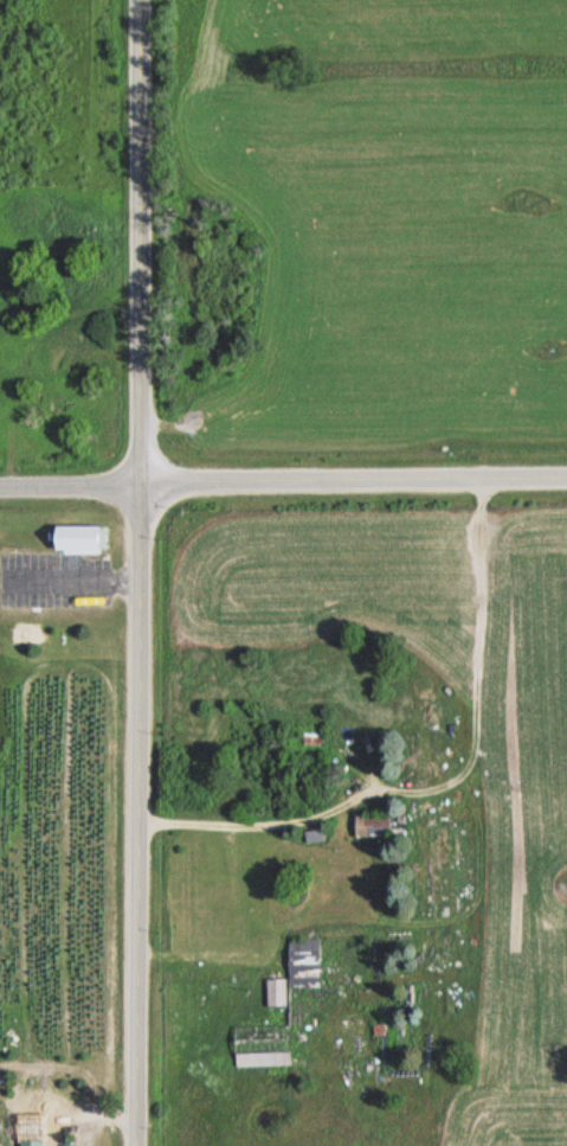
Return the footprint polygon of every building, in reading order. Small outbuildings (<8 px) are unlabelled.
[(106,554),(106,526),(51,526),(51,554),(106,554)] [(321,733),(304,733),(304,744),(321,744),(321,733)] [(354,836),(404,836),(404,826),(390,826),(390,815),(354,815),(354,836)] [(317,989),(318,939),(288,939),(287,979),(270,979),(269,1006),(285,1007),(285,988),(317,989)] [(233,1026),(233,1066),(288,1066),(288,1025),(233,1026)]
